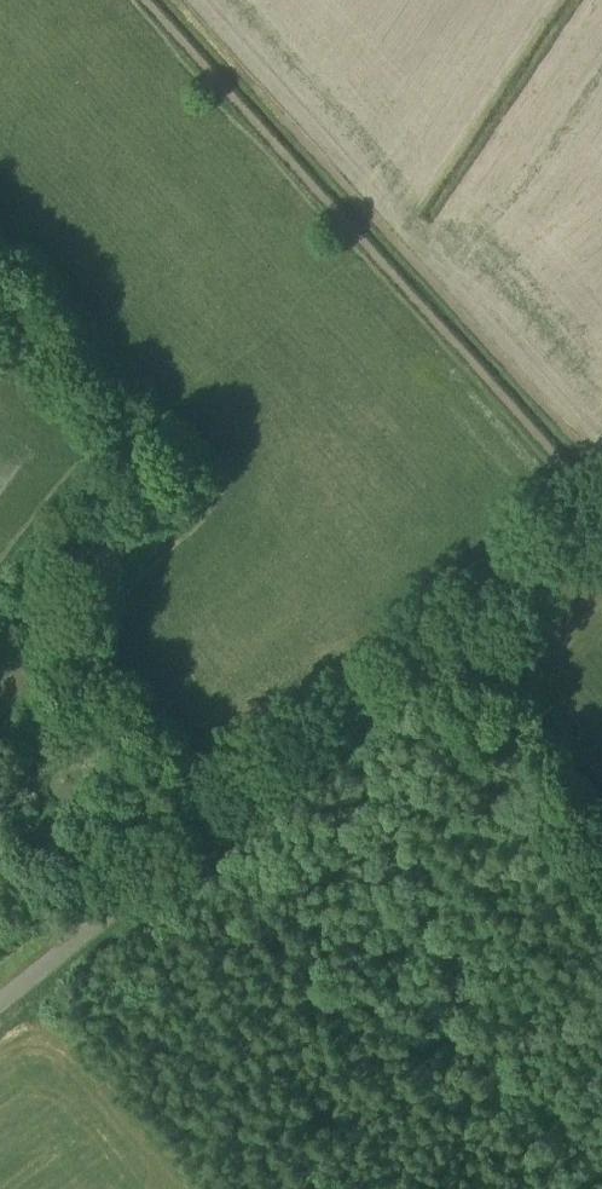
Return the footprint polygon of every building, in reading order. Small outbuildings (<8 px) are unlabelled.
[(9,742),(0,732),(0,750),(9,742)]
